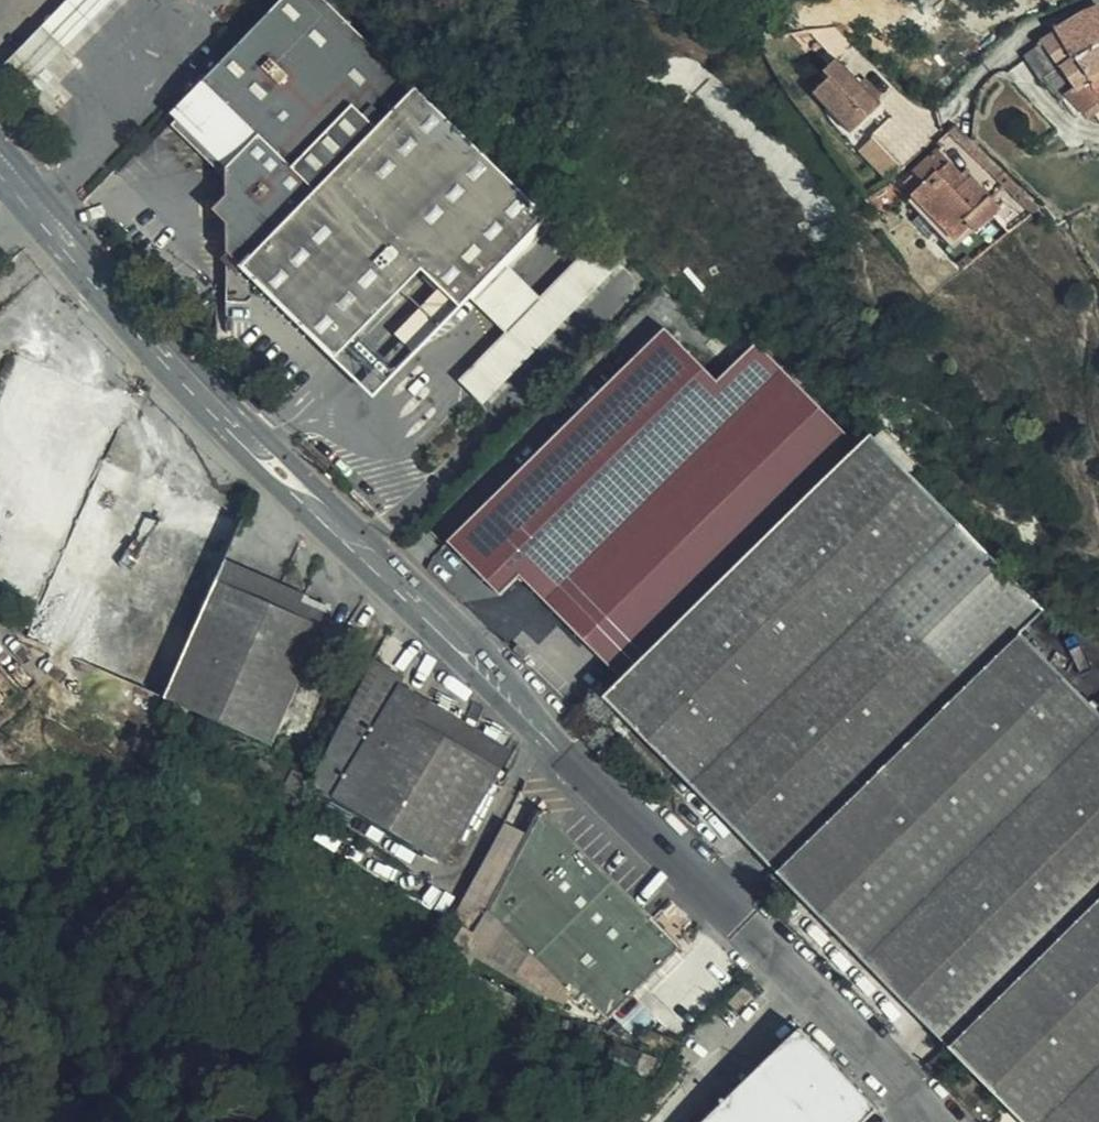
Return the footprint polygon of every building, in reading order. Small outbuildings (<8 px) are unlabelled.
[(1,69),(25,93),(107,10),(116,0),(70,0),(1,69)] [(529,238),(547,220),(321,0),(282,0),(169,115),(223,169),(225,254),(263,291),(333,360),(420,272),(459,309),(529,238)] [(1086,16),(1059,32),(1090,83),(1094,81),(1098,78),(1098,10),(1086,16)] [(1090,83),(1059,32),(1041,44),(1058,72),(1065,69),(1078,91),(1083,87),(1090,83)] [(1041,44),(1024,55),(1024,56),(1040,83),(1045,80),(1060,101),(1067,97),(1084,114),(1094,106),(1083,87),(1078,91),(1065,69),(1058,72),(1041,44)] [(875,103),(858,86),(836,64),(821,77),(828,85),(812,99),(851,139),(881,109),(875,103)] [(1094,81),(1090,83),(1083,87),(1094,106),(1098,102),(1098,78),(1094,81)] [(862,82),(858,86),(875,103),(880,98),(862,82)] [(999,209),(971,179),(965,184),(960,178),(937,153),(915,173),(928,185),(909,204),(954,251),(999,209)] [(965,184),(971,179),(966,173),(960,178),(965,184)] [(1028,193),(1016,182),(1014,180),(1004,188),(1018,202),(1028,193)] [(1043,208),(1028,193),(1018,202),(1032,216),(1043,208)] [(225,254),(226,305),(250,305),(263,291),(225,254)] [(959,265),(963,272),(974,263),(968,257),(959,265)] [(36,305),(0,348),(0,621),(34,643),(158,695),(242,508),(36,305)] [(623,680),(859,450),(756,344),(739,361),(716,383),(665,330),(448,543),(501,597),(521,578),(623,680)] [(739,361),(756,344),(746,334),(729,351),(739,361)] [(443,422),(466,400),(455,390),(434,412),(443,422)] [(871,437),(859,450),(623,680),(603,698),(1023,1121),(1098,1121),(1098,716),(1020,634),(1043,611),(871,437)] [(334,606),(272,580),(224,560),(215,580),(216,580),(324,627),(326,623),(334,606)] [(164,700),(181,707),(203,716),(271,745),(324,627),(216,580),(164,700)] [(326,754),(310,786),(445,863),(501,769),(418,721),(428,702),(398,684),(404,678),(373,660),(326,754)] [(418,721),(501,769),(511,751),(428,702),(418,721)] [(609,1017),(652,974),(680,946),(540,811),(529,835),(512,867),(490,913),(504,927),(543,966),(578,1000),(586,993),(609,1017)] [(490,913),(512,867),(529,835),(505,824),(490,851),(464,901),(490,913)] [(532,975),(543,966),(504,927),(494,938),(532,975)] [(501,1033),(507,1021),(489,1011),(483,1022),(501,1033)] [(801,1031),(769,1060),(705,1121),(864,1121),(876,1111),(801,1031)]
